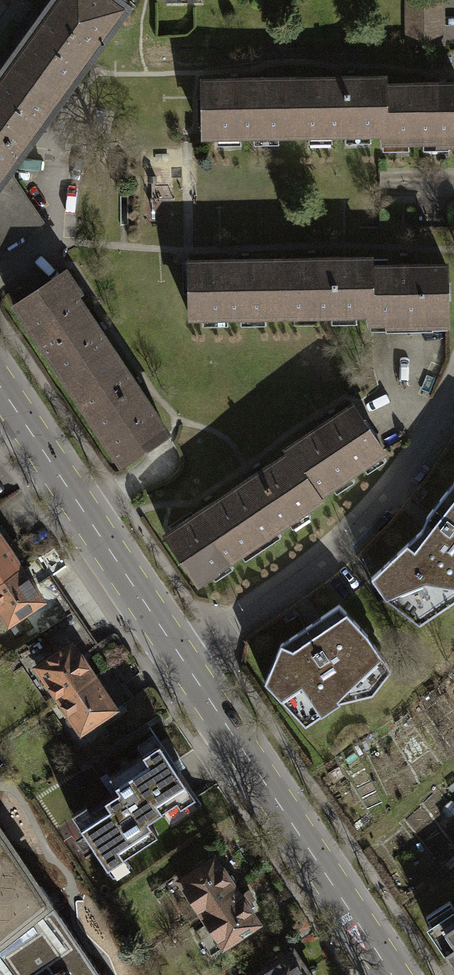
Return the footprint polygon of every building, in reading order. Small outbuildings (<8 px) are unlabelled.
[(12,61),(60,96),(90,54),(124,7),(114,0),(56,0),(12,61)] [(408,41),(440,41),(439,0),(407,0),(408,41)] [(60,96),(12,61),(0,77),(0,177),(4,172),(60,96)] [(293,133),(384,133),(384,85),(384,78),(292,79),(293,133)] [(203,134),(293,133),(292,79),(202,80),(203,134)] [(453,143),(453,85),(384,85),(384,133),(385,140),(435,140),(435,143),(453,143)] [(4,172),(0,177),(0,244),(37,220),(4,172)] [(189,315),(278,314),(278,259),(188,260),(189,315)] [(278,314),(370,313),(370,266),(370,259),(278,259),(278,314)] [(421,324),(447,324),(446,265),(370,266),(370,313),(370,321),(421,320),(421,324)] [(16,303),(69,382),(113,353),(73,295),(78,292),(64,271),(38,288),(16,303)] [(69,382),(122,462),(142,449),(165,433),(113,353),(69,382)] [(381,450),(353,406),(287,448),(289,452),(315,492),(381,450)] [(319,498),(315,492),(289,452),(225,494),(256,539),(319,498)] [(372,578),(384,598),(404,612),(453,592),(453,478),(426,515),(419,532),(372,578)] [(196,580),(256,539),(225,494),(165,534),(196,580)] [(21,567),(0,535),(0,580),(21,567)] [(7,624),(25,612),(43,600),(33,585),(21,567),(0,580),(0,613),(7,624)] [(49,575),(33,585),(43,600),(25,612),(38,633),(72,611),(49,575)] [(280,641),(265,682),(292,711),(317,706),(322,713),(372,680),(381,654),(340,603),(280,641)] [(95,646),(72,611),(38,633),(51,653),(71,640),(81,655),(95,646)] [(81,655),(71,640),(51,653),(35,664),(58,698),(94,674),(81,655)] [(116,709),(94,674),(58,698),(80,732),(116,709)] [(180,807),(195,797),(158,743),(110,776),(119,790),(90,810),(87,804),(70,815),(107,869),(156,836),(146,821),(176,801),(180,807)] [(50,899),(45,902),(0,835),(0,974),(100,974),(50,899)] [(179,879),(201,913),(237,890),(215,856),(179,879)] [(201,913),(223,947),(258,924),(237,890),(201,913)] [(453,968),(453,909),(426,927),(453,968)] [(305,971),(290,949),(251,974),(299,974),(305,971)]
